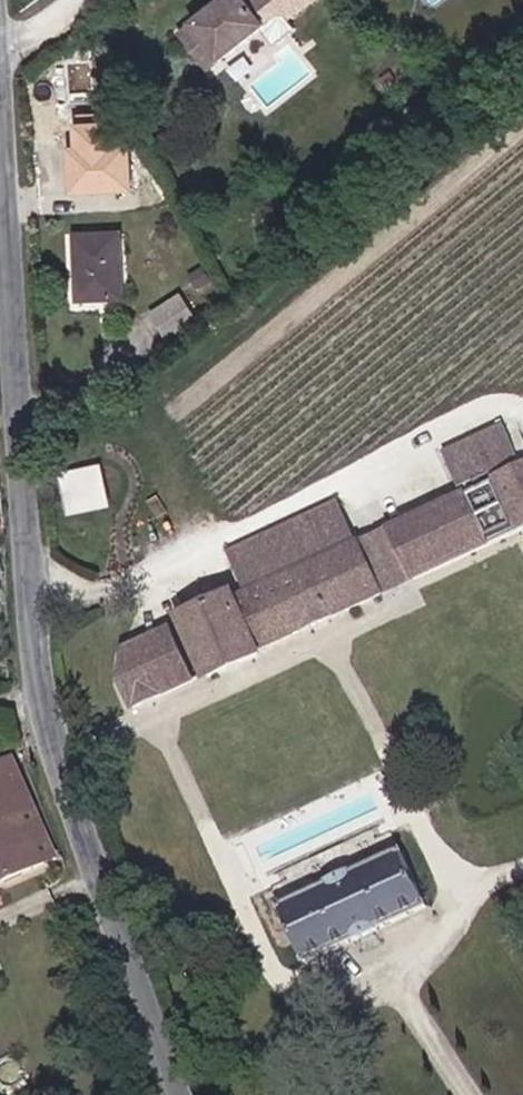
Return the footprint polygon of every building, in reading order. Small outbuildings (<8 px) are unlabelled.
[(202,54),(214,44),(228,62),(291,12),(297,20),(323,0),(292,0),(288,3),(285,0),(264,0),(260,3),(257,0),(230,0),(186,34),(202,54)] [(215,71),(228,62),(214,44),(202,54),(215,71)] [(62,129),(64,195),(129,193),(127,127),(62,129)] [(124,231),(82,233),(85,295),(127,293),(124,231)] [(201,310),(182,286),(155,306),(173,331),(201,310)] [(411,575),(522,523),(522,455),(516,458),(499,422),(439,450),(455,485),(457,484),(460,491),(388,525),(411,575)] [(62,470),(70,512),(113,503),(105,461),(62,470)] [(227,551),(247,593),(266,584),(253,554),(321,522),(327,537),(347,528),(334,501),(227,551)] [(256,648),(379,591),(356,542),(354,543),(347,528),(327,537),(321,522),(253,554),(266,584),(247,593),(233,599),(231,594),(179,618),(206,677),(258,653),(256,648)] [(190,680),(167,629),(122,650),(119,681),(131,707),(190,680)] [(11,759),(0,764),(0,885),(57,858),(11,759)] [(425,901),(399,846),(279,904),(307,958),(425,901)]
